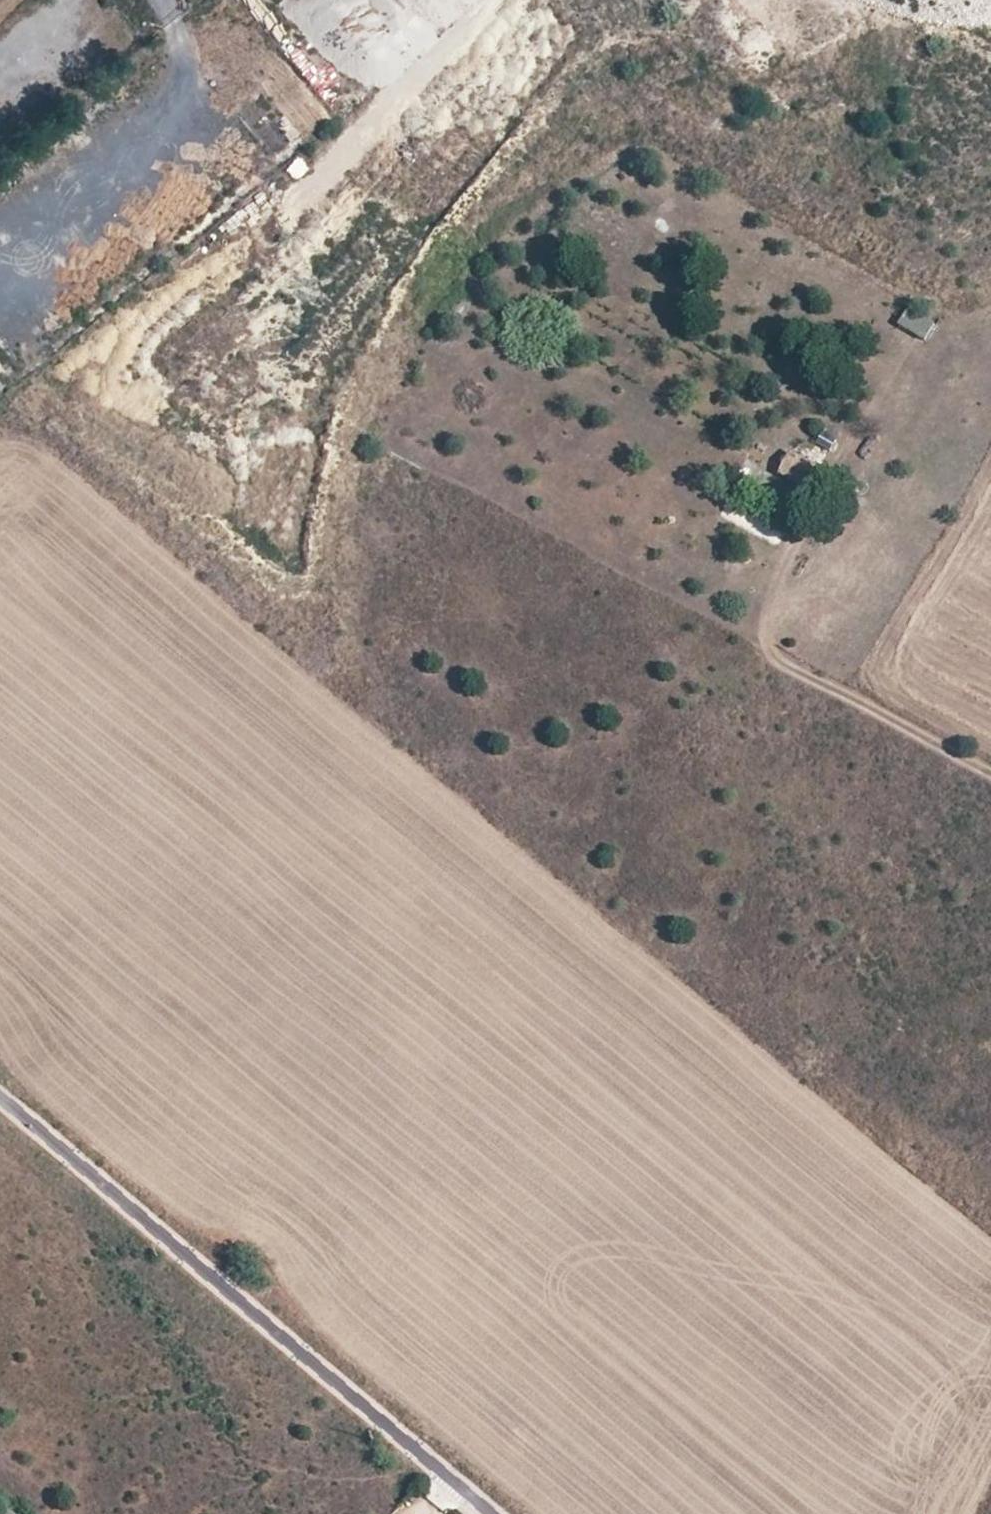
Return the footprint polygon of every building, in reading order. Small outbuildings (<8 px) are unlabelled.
[(271,19),(289,0),(250,0),(271,19)] [(377,55),(403,38),(389,16),(363,33),(377,55)] [(927,338),(936,317),(907,304),(898,325),(927,338)] [(791,451),(779,473),(806,488),(818,465),(791,451)] [(0,1499),(0,1500),(0,1513),(17,1513),(0,1499)]
